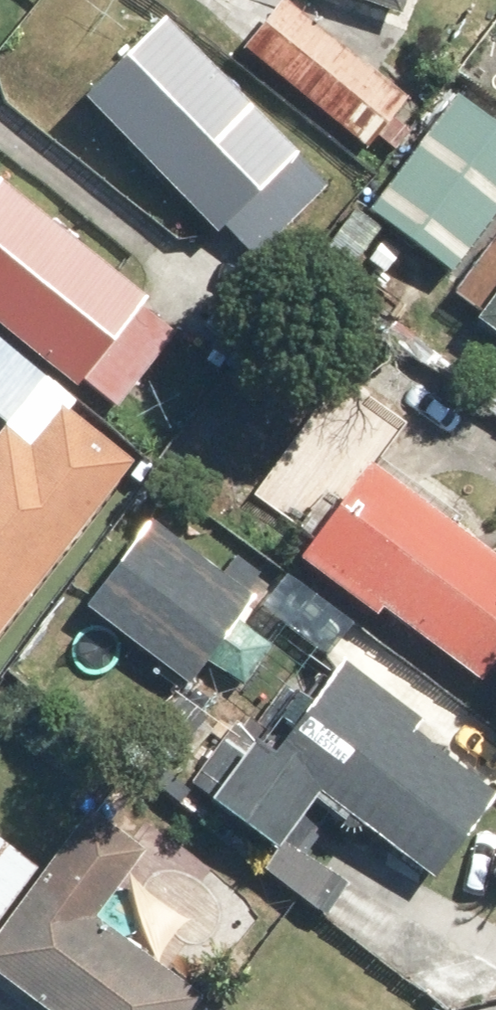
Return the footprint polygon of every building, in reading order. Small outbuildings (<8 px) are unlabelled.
[(389,19),(396,0),(334,0),(389,19)] [(399,100),(270,2),(226,59),(355,157),(399,100)] [(286,157),(145,19),(59,105),(200,243),(286,157)] [(442,95),(353,216),(442,281),(495,208),(495,134),(442,95)] [(170,332),(108,284),(0,201),(0,347),(60,393),(69,381),(109,412),(170,332)] [(456,330),(495,358),(495,275),(456,330)] [(127,461),(52,404),(20,446),(0,431),(0,630),(127,461)] [(495,648),(495,574),(344,471),(278,568),(357,622),(362,615),(469,688),(495,648)] [(236,690),(265,651),(225,622),(242,599),(137,522),(70,612),(174,689),(196,661),(236,690)] [(296,699),(282,690),(246,741),(259,751),(252,762),(232,748),(186,813),(260,865),(305,802),(422,884),(482,798),(397,739),(405,727),(319,667),(296,699)] [(197,996),(90,921),(138,852),(78,807),(0,913),(0,988),(29,1009),(186,1009),(197,996)]
